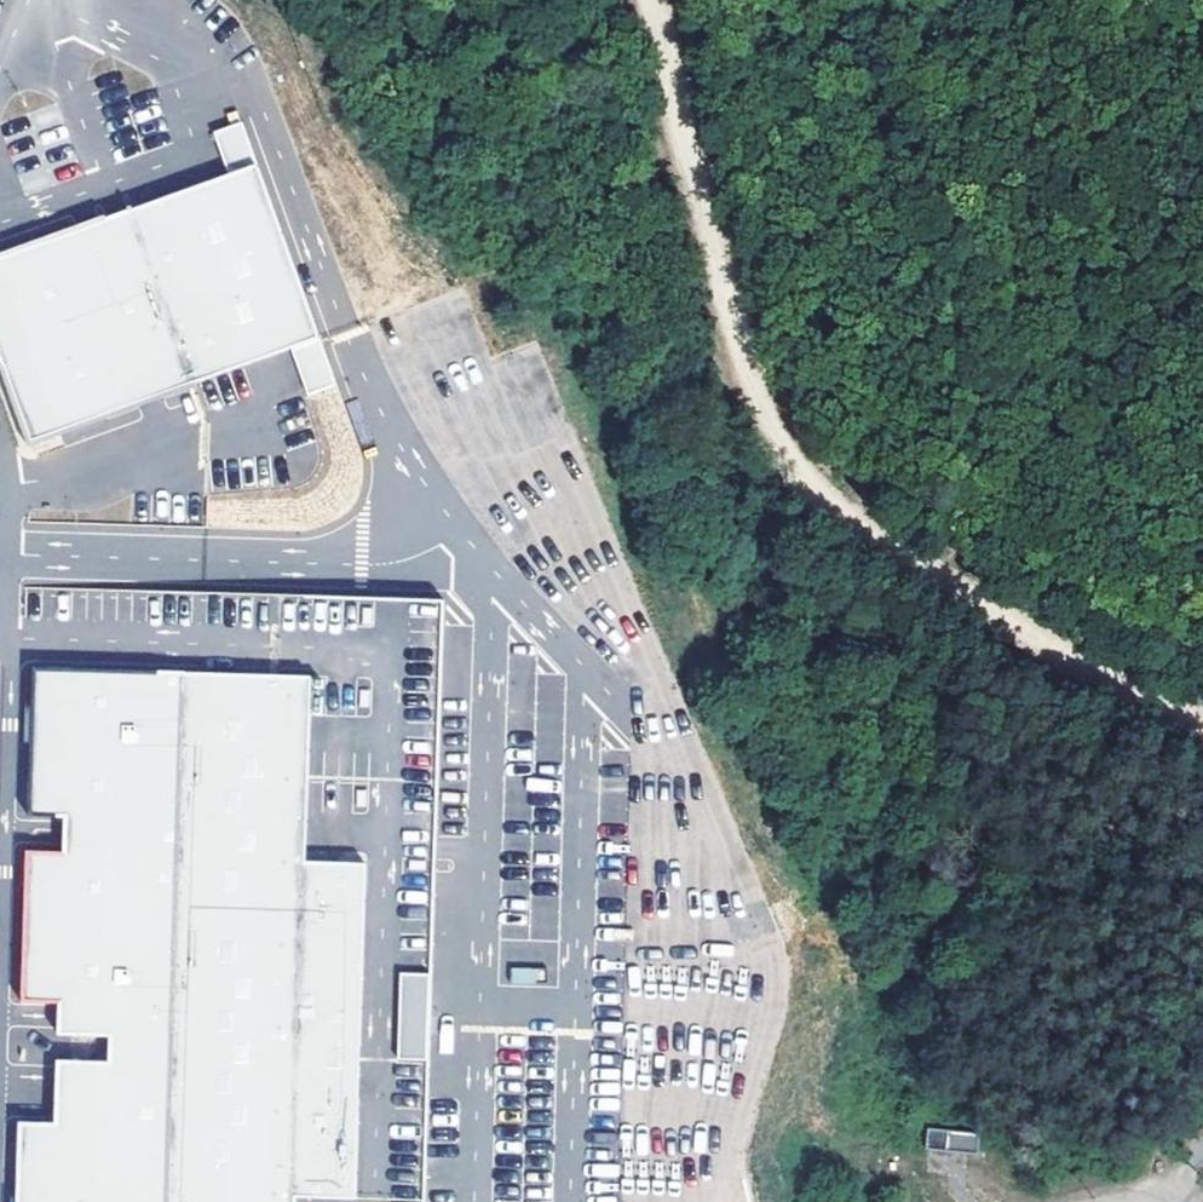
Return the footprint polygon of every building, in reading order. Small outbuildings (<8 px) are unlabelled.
[(231,172),(255,163),(240,123),(216,132),(231,172)] [(320,339),(255,163),(231,172),(0,257),(0,361),(31,445),(295,348),(320,339)] [(337,385),(320,339),(295,348),(312,395),(337,385)] [(17,1201),(296,1201),(296,1197),(356,1199),(367,864),(307,862),(312,677),(34,668),(29,816),(66,818),(64,851),(26,850),(22,1002),(59,1004),(59,1034),(111,1036),(110,1061),(58,1060),(56,1123),(20,1121),(17,1201)] [(402,973),(399,1059),(430,1060),(432,974),(402,973)] [(928,1128),(926,1150),(978,1155),(979,1133),(928,1128)]
